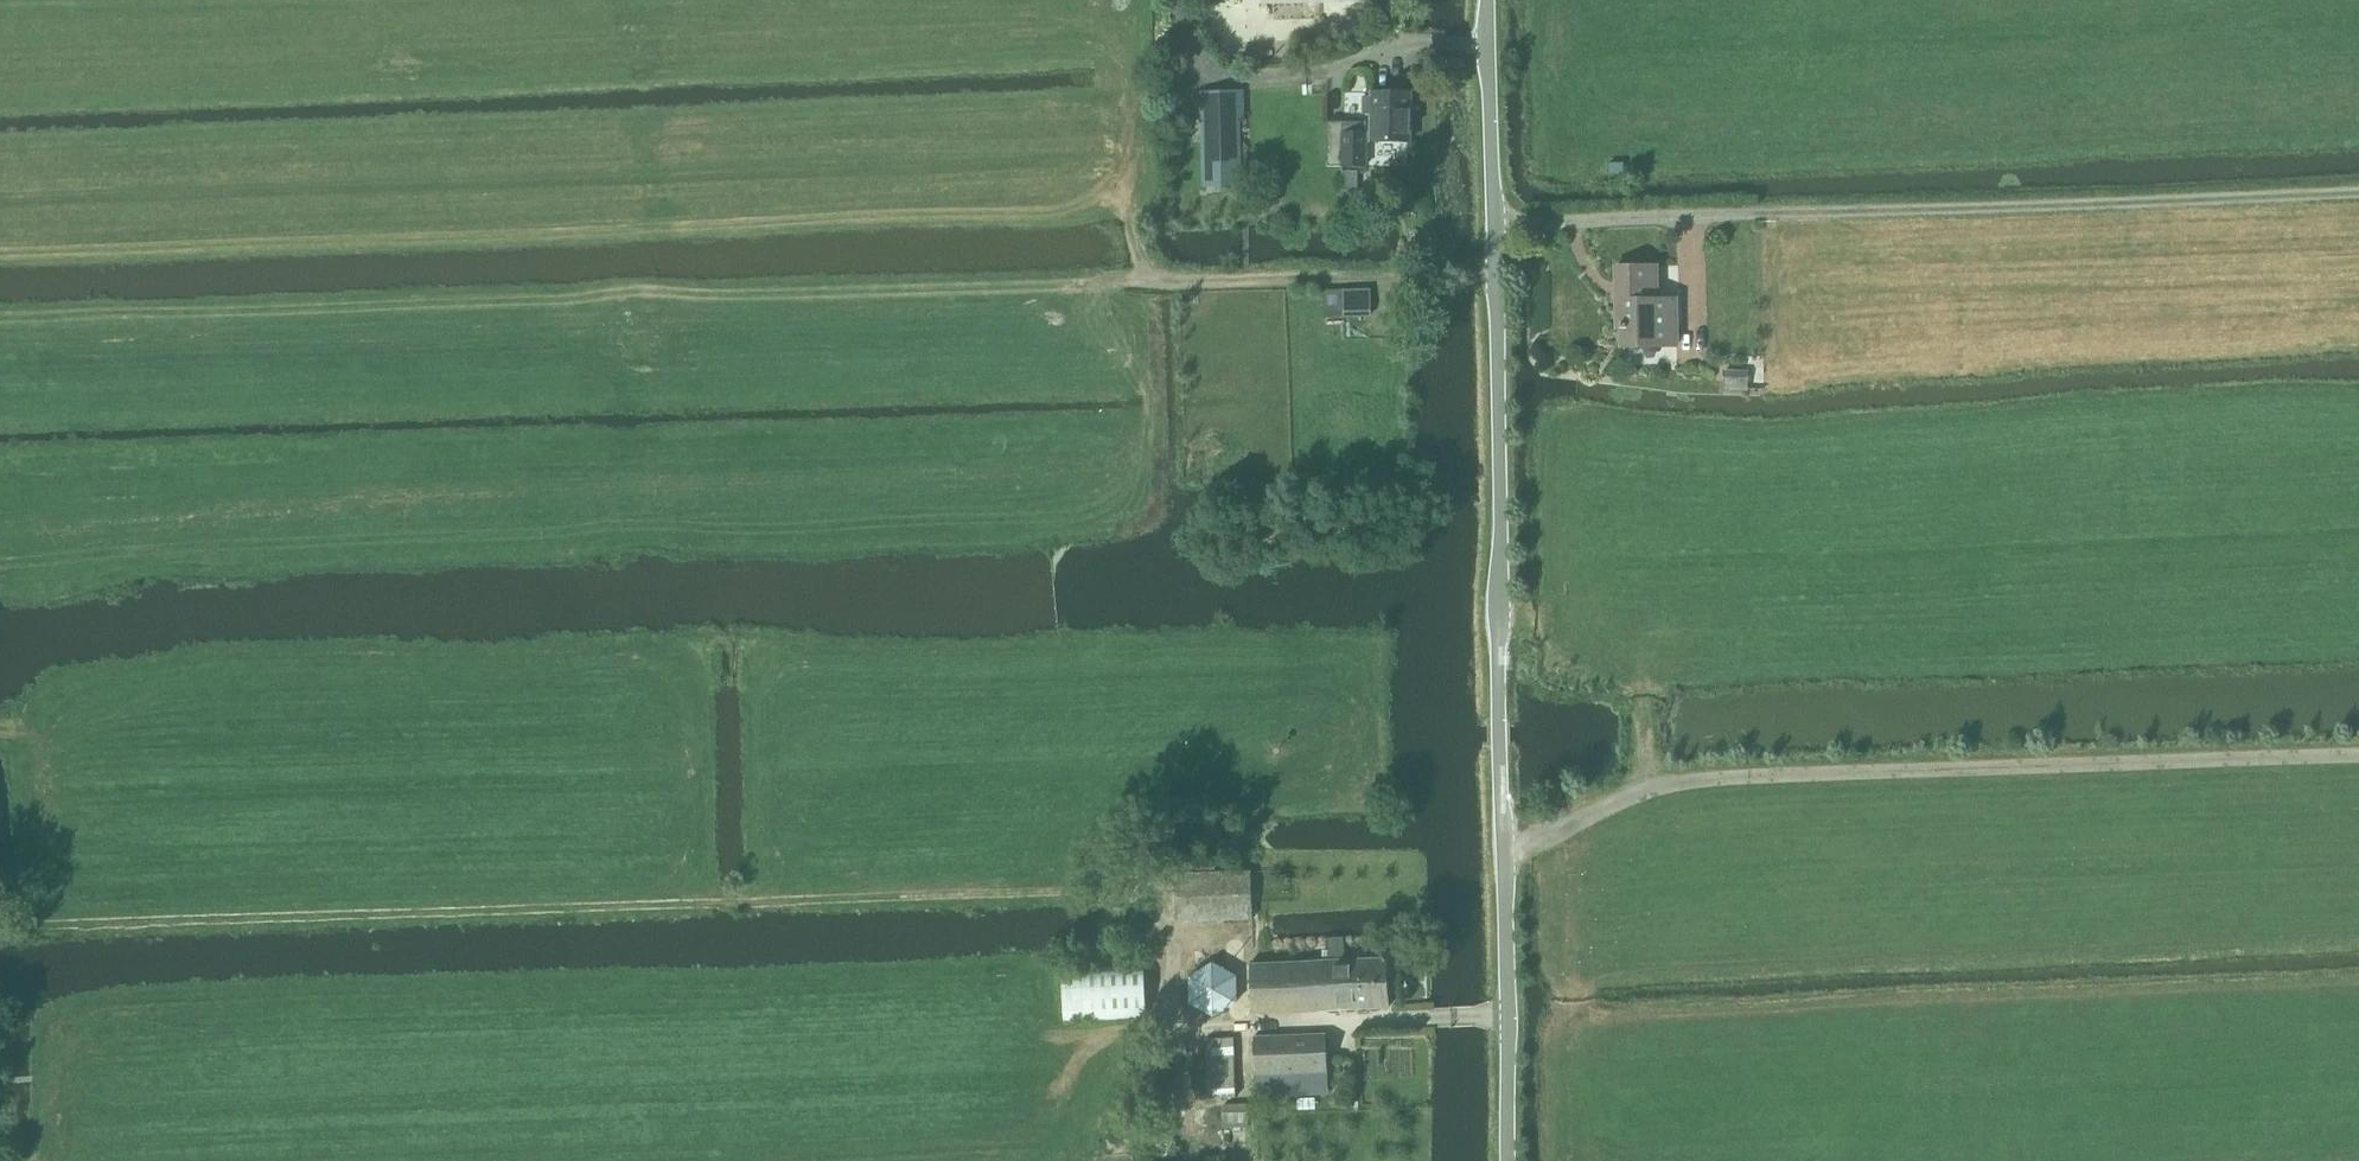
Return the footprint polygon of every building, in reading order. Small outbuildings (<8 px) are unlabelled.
[(1203,186),(1241,186),(1240,91),(1202,91),(1203,186)] [(1364,95),(1364,114),(1372,114),(1371,141),(1409,142),(1410,93),(1372,92),(1372,95),(1364,95)] [(1328,166),(1342,166),(1366,166),(1367,122),(1343,122),(1329,122),(1328,166)] [(1624,163),(1609,163),(1610,174),(1624,174),(1624,163)] [(1677,299),(1658,299),(1657,266),(1616,267),(1617,328),(1621,328),(1622,346),(1678,345),(1677,299)] [(1370,290),(1344,291),(1345,316),(1371,315),(1370,290)] [(1748,392),(1748,372),(1723,371),(1722,391),(1748,392)] [(1251,870),(1226,871),(1226,856),(1135,858),(1136,888),(1176,887),(1177,922),(1253,918),(1251,870)] [(1386,959),(1346,961),(1345,940),(1327,941),(1327,952),(1323,952),(1323,962),(1250,964),(1252,1014),(1388,1008),(1386,959)] [(1239,1003),(1238,976),(1213,963),(1190,978),(1191,1005),(1215,1018),(1239,1003)] [(1064,1021),(1147,1018),(1145,966),(1062,969),(1064,1021)] [(1256,1097),(1328,1094),(1326,1035),(1254,1037),(1256,1097)] [(1233,1038),(1207,1039),(1208,1064),(1207,1080),(1209,1099),(1236,1098),(1233,1038)]
